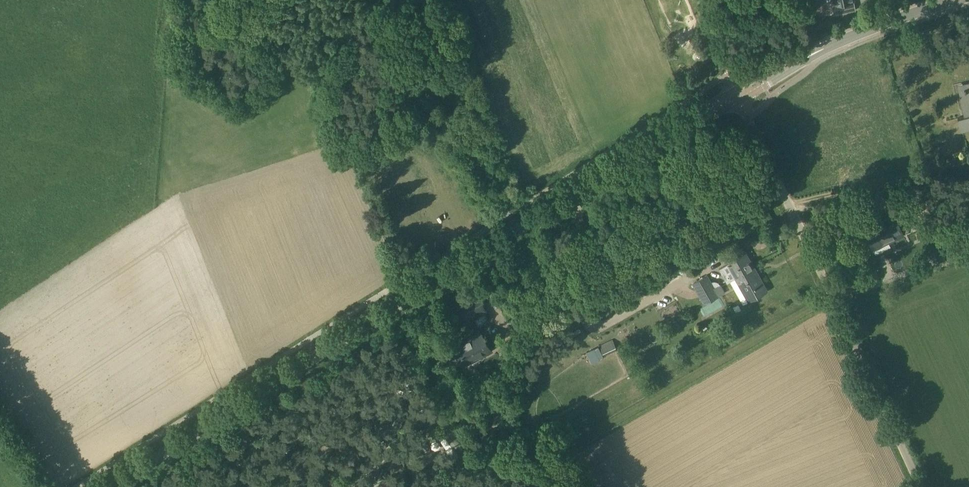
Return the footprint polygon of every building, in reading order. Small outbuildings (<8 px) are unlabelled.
[(831,2),(834,14),(856,10),(854,1),(855,1),(855,0),(833,0),(831,2)] [(966,115),(959,117),(962,129),(968,127),(968,83),(966,83),(967,89),(966,89),(966,88),(964,88),(965,92),(961,92),(966,115)] [(874,226),(864,230),(871,246),(881,241),(882,244),(888,241),(903,234),(895,215),(879,222),(880,224),(874,226)] [(712,237),(714,241),(718,242),(722,240),(723,236),(721,232),(717,231),(713,233),(712,237)] [(745,250),(736,255),(727,261),(728,263),(719,268),(727,282),(736,277),(748,300),(767,290),(745,250)] [(721,284),(720,284),(719,283),(718,282),(717,281),(715,281),(714,281),(712,281),(708,274),(702,277),(692,282),(704,303),(714,298),(725,292),(721,284)] [(640,289),(643,295),(649,292),(645,286),(640,289)] [(466,323),(487,311),(481,301),(460,312),(466,323)] [(480,331),(454,346),(464,365),(472,360),(474,364),(484,358),(482,354),(491,349),(480,331)] [(613,339),(599,345),(604,356),(618,350),(613,339)]
